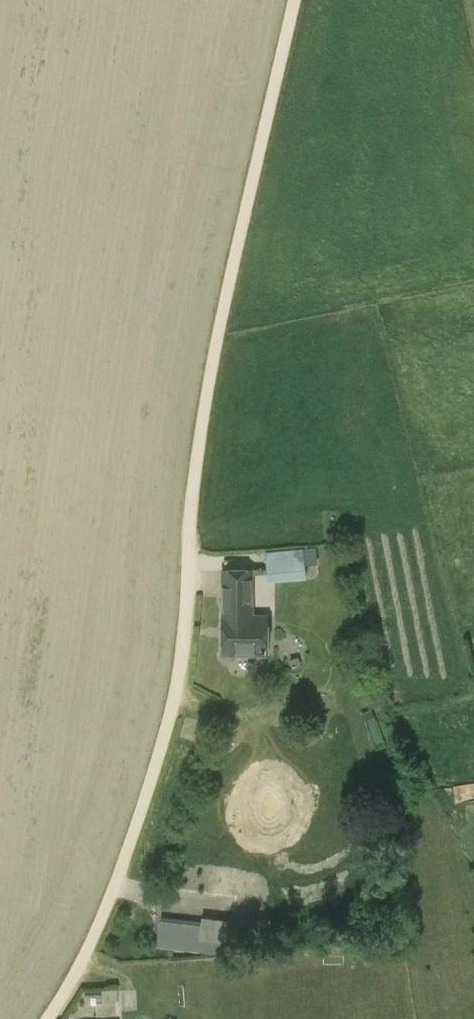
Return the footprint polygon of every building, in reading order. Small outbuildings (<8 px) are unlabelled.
[(269,584),(307,580),(303,549),(265,553),(269,584)] [(252,571),(222,571),(222,657),(267,656),(267,615),(252,615),(252,571)] [(158,948),(199,952),(203,921),(161,917),(158,948)]
